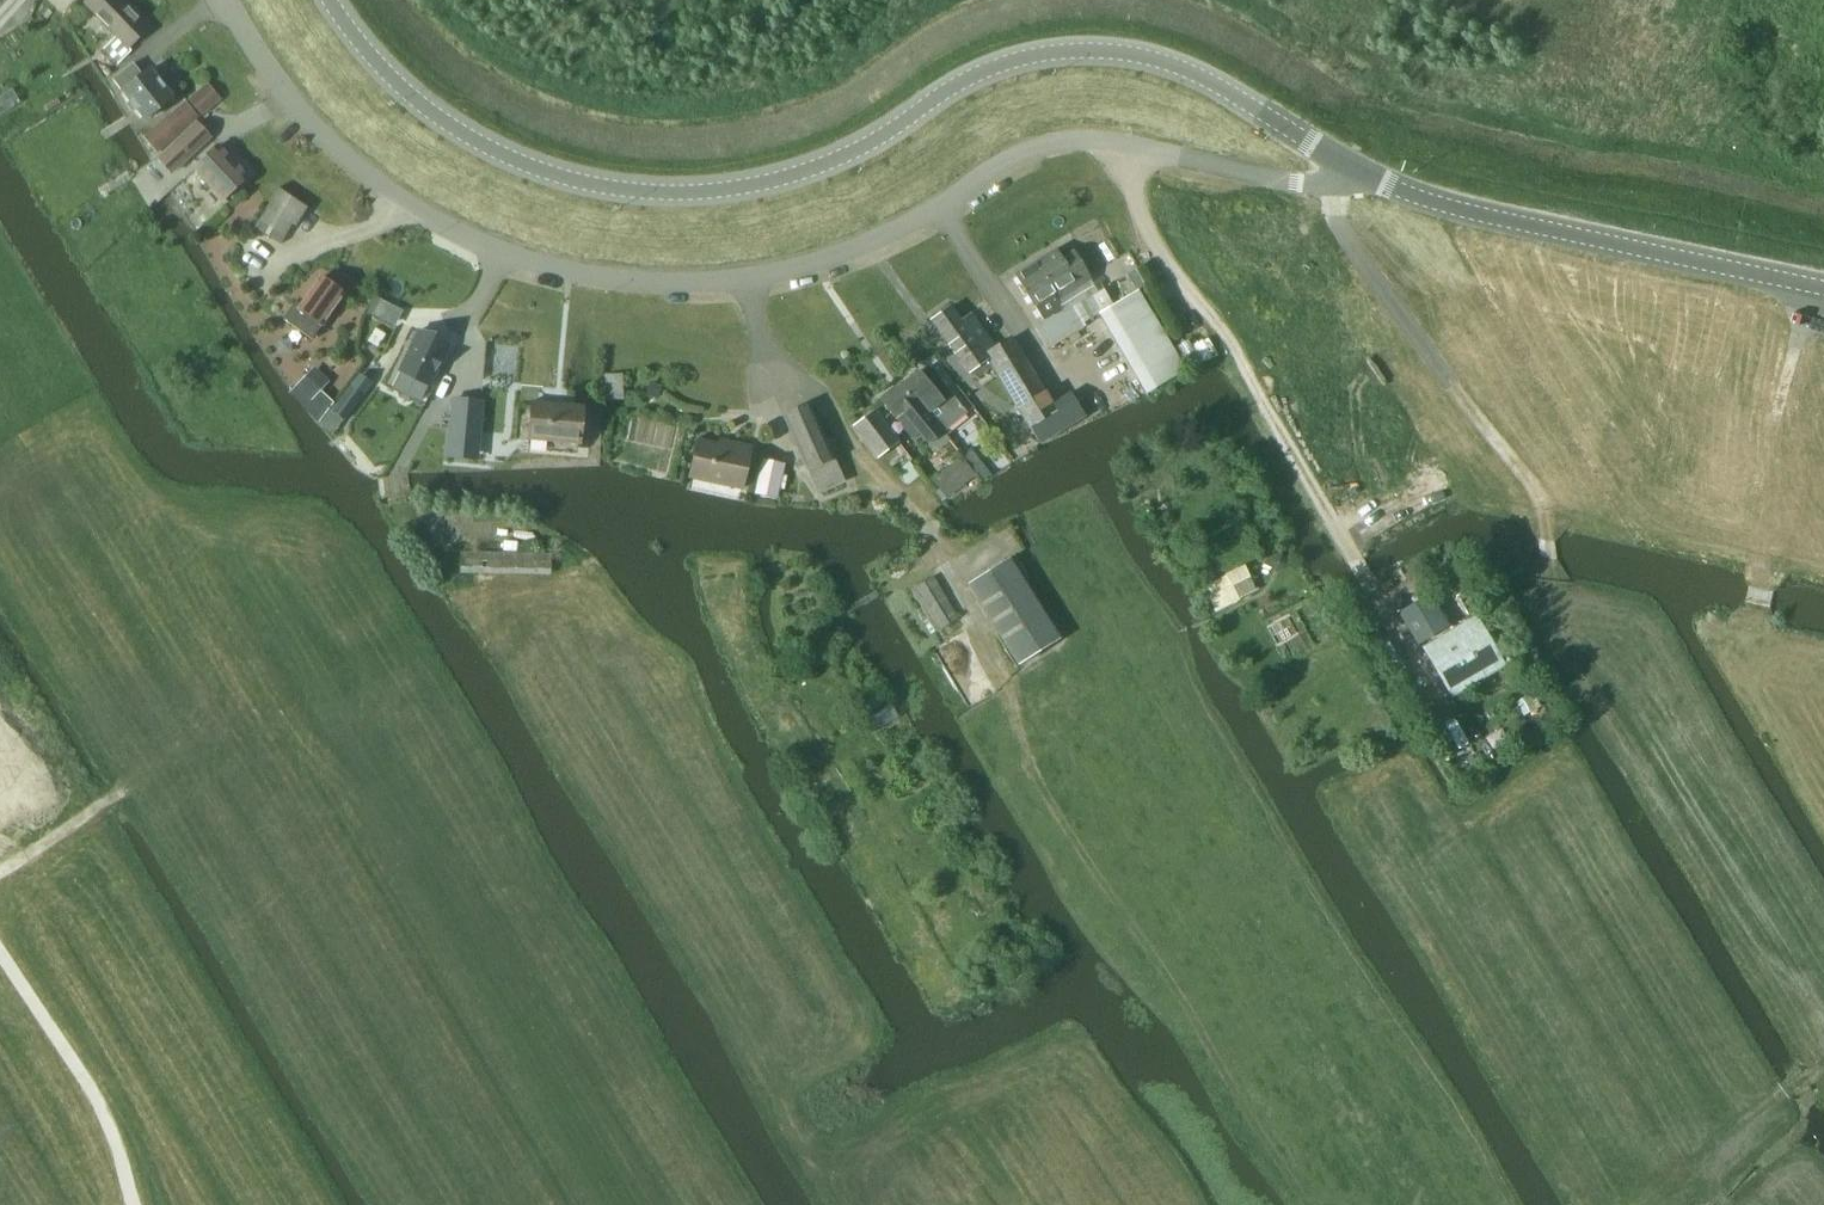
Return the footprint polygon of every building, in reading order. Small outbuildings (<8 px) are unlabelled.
[(117,64),(130,51),(128,48),(149,28),(121,0),(88,0),(85,3),(117,36),(102,49),(117,64)] [(120,91),(144,122),(174,99),(150,68),(142,74),(133,62),(113,78),(122,90),(120,91)] [(187,101),(201,116),(220,100),(206,84),(187,101)] [(21,104),(12,91),(0,98),(0,117),(21,104)] [(144,136),(158,153),(173,140),(198,118),(185,102),(144,136)] [(196,123),(157,162),(170,175),(209,137),(196,123)] [(192,169),(223,202),(248,178),(218,145),(192,169)] [(278,188),(266,209),(292,225),(296,227),(306,208),(278,188)] [(292,225),(266,209),(265,209),(254,228),(280,244),(292,225)] [(1060,299),(1091,280),(1073,251),(1060,259),(1055,250),(1014,274),(1033,306),(1037,304),(1046,319),(1060,311),(1051,295),(1055,293),(1060,299)] [(294,327),(311,338),(320,326),(321,326),(344,294),(321,277),(301,306),(294,302),(282,319),(294,327)] [(1111,304),(1098,312),(1146,394),(1186,371),(1138,288),(1111,304)] [(950,306),(930,319),(968,372),(987,358),(984,353),(995,346),(972,313),(960,321),(950,306)] [(1062,313),(1035,330),(1047,349),(1086,325),(1083,320),(1075,306),(1062,313)] [(375,329),(367,341),(377,346),(384,334),(383,334),(375,329)] [(417,330),(398,371),(428,385),(447,344),(417,330)] [(995,346),(984,353),(987,358),(1029,427),(1031,426),(1057,410),(1012,336),(995,346)] [(919,370),(900,385),(912,403),(917,400),(942,433),(943,432),(966,413),(928,366),(920,373),(919,370)] [(312,367),(295,386),(325,413),(333,402),(320,390),(328,382),(312,367)] [(356,374),(330,410),(342,419),(369,384),(356,374)] [(900,385),(881,401),(896,420),(903,415),(909,422),(919,435),(927,445),(934,453),(950,441),(943,432),(942,433),(917,400),(912,403),(900,385)] [(528,439),(579,444),(582,404),(531,400),(530,408),(528,439)] [(454,403),(450,437),(477,440),(480,406),(454,403)] [(809,405),(783,417),(818,493),(845,480),(834,459),(839,456),(837,451),(832,454),(809,405)] [(898,443),(873,411),(853,426),(877,459),(898,443)] [(689,478),(743,489),(752,446),(720,440),(718,443),(697,440),(689,478)] [(961,456),(941,472),(955,490),(975,474),(961,456)] [(756,494),(777,498),(784,465),(764,460),(756,494)] [(909,462),(898,471),(909,484),(920,476),(909,462)] [(460,570),(460,573),(550,575),(550,554),(486,552),(460,552),(460,570)] [(1008,559),(967,584),(1017,666),(1058,640),(1008,559)] [(1207,587),(1212,595),(1208,597),(1215,612),(1240,600),(1239,598),(1255,590),(1244,568),(1225,577),(1207,587)] [(910,590),(936,633),(958,619),(932,576),(910,590)] [(1416,646),(1448,627),(1429,594),(1397,614),(1416,646)] [(1475,616),(1422,648),(1451,698),(1505,665),(1475,616)] [(865,720),(872,733),(898,718),(891,706),(865,720)]
